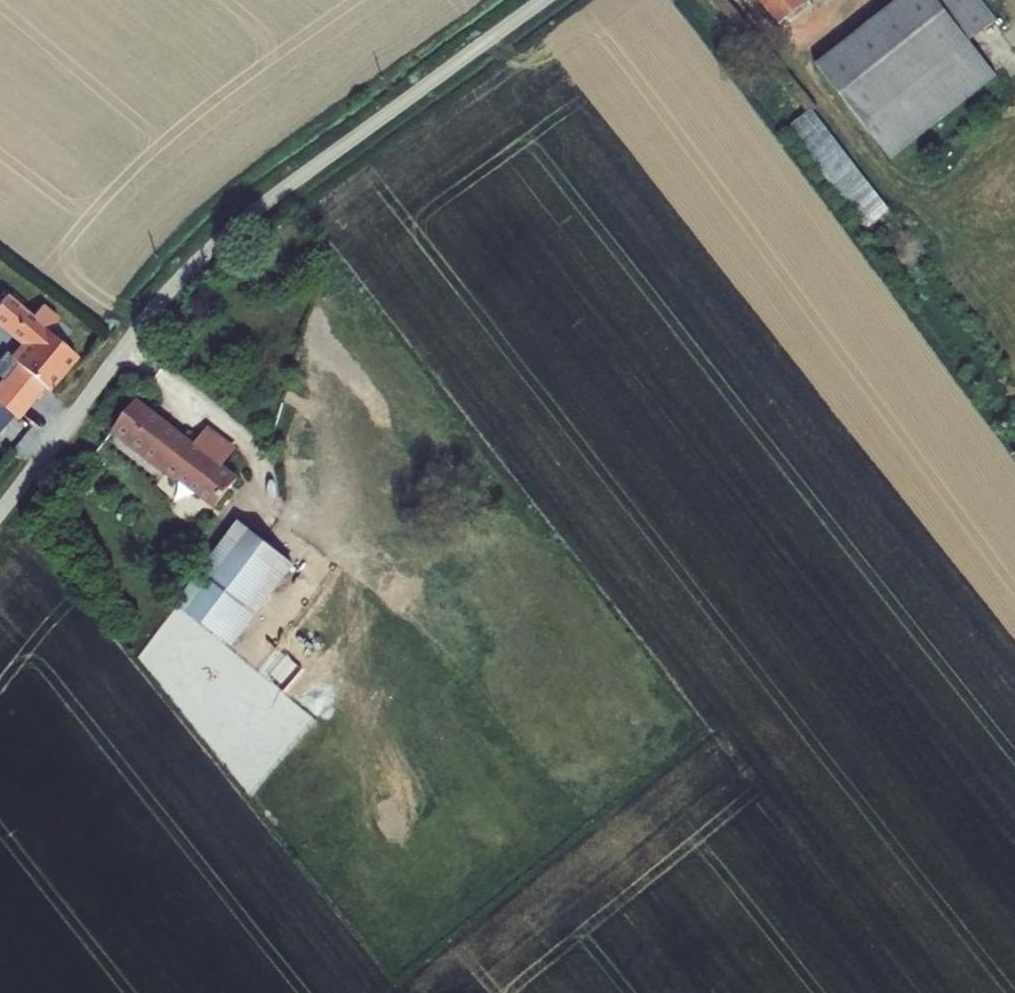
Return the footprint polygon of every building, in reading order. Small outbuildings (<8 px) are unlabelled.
[(804,0),(764,0),(782,23),(807,4),(804,0)] [(980,0),(900,0),(818,66),(890,159),(997,74),(971,40),(996,20),(980,0)] [(814,110),(790,128),(868,230),(890,212),(814,110)] [(39,388),(45,393),(72,361),(46,336),(58,323),(38,308),(28,318),(7,302),(0,308),(0,324),(28,348),(13,366),(14,367),(39,388)] [(0,383),(26,403),(39,388),(14,367),(0,383)] [(12,419),(26,403),(0,383),(0,384),(0,409),(12,419)] [(137,401),(115,429),(217,507),(238,480),(137,401)] [(294,564),(241,523),(179,605),(233,647),(294,564)]
